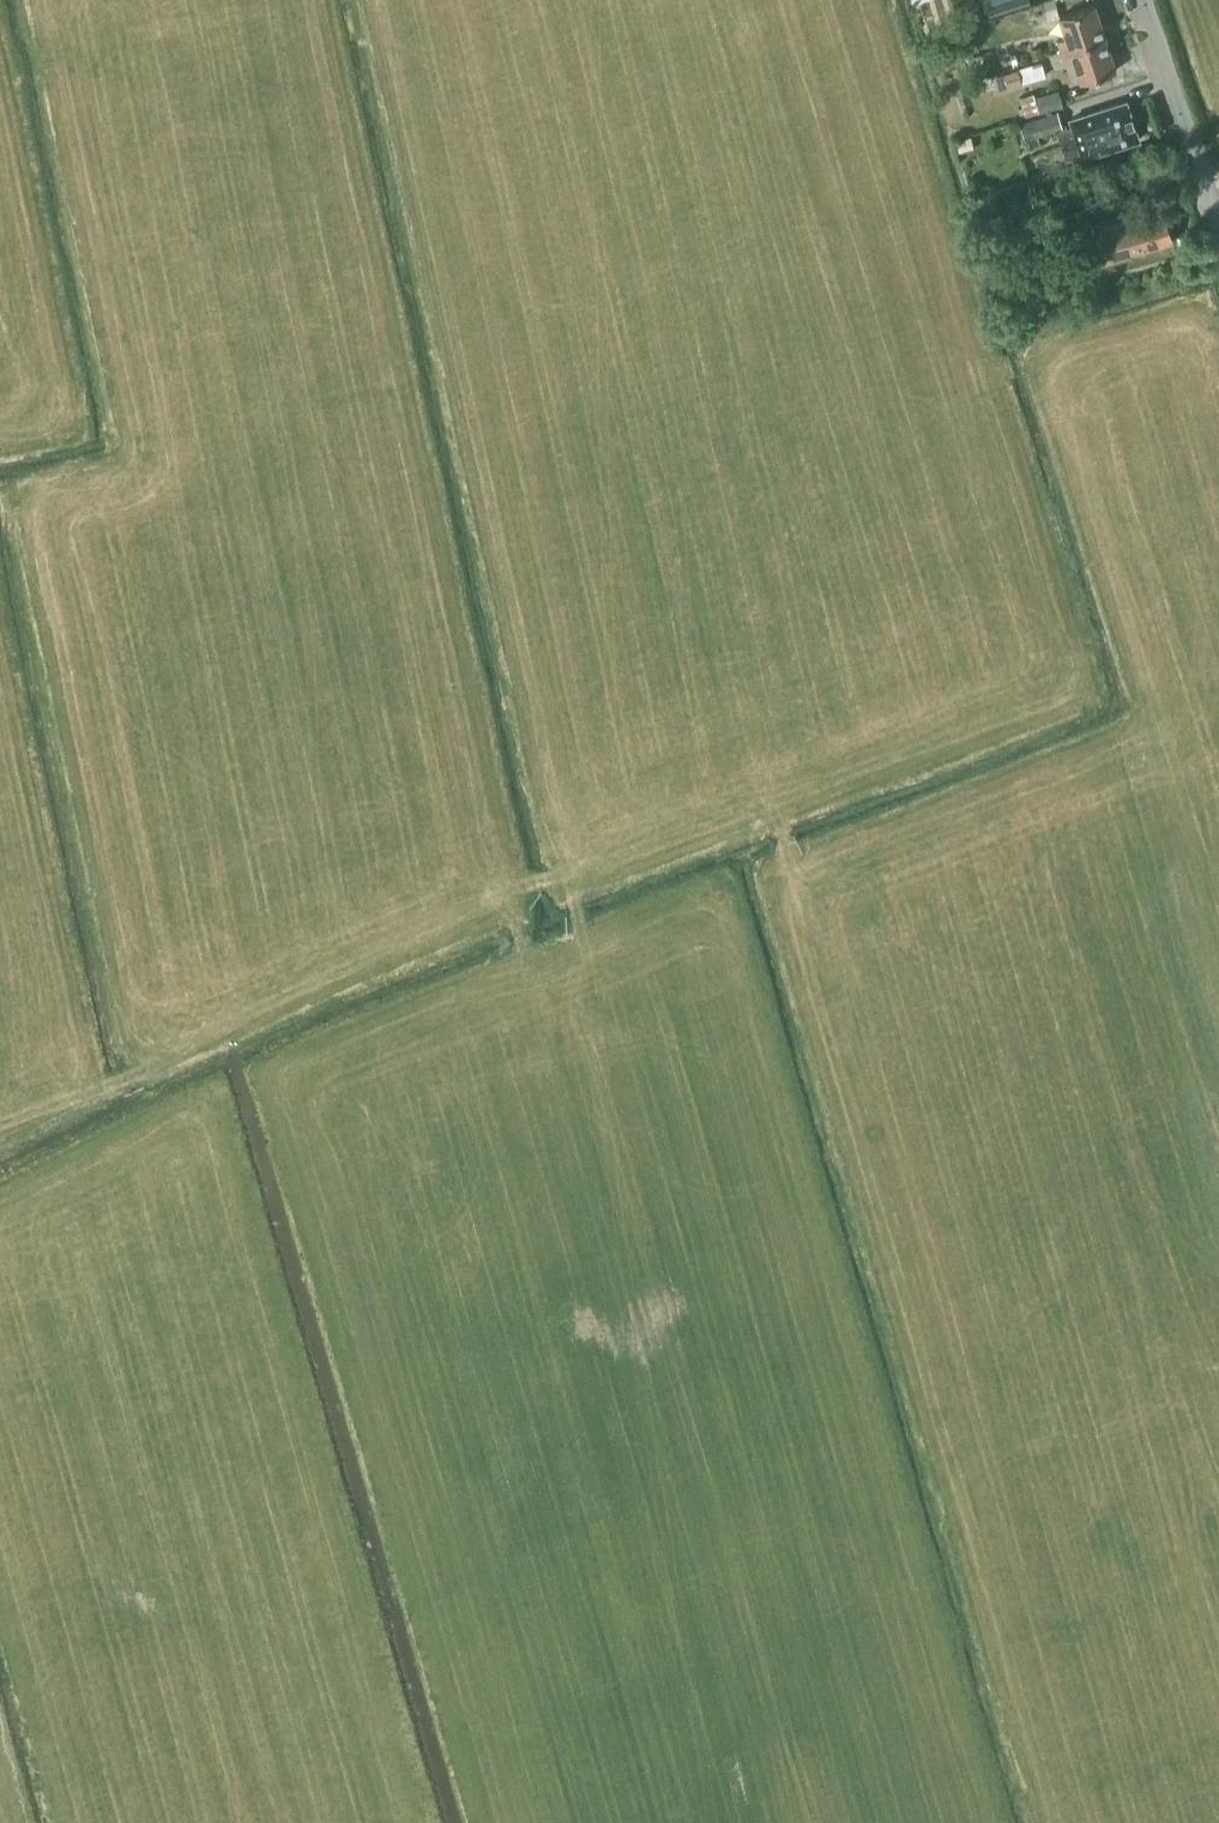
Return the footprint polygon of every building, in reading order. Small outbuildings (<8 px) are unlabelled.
[(989,15),(1031,1),(1031,0),(984,0),(989,15)] [(1057,38),(1061,50),(1106,36),(1095,3),(1060,14),(1067,35),(1057,38)] [(1117,68),(1106,36),(1061,50),(1065,63),(1075,60),(1081,80),(1117,68)] [(996,73),(1001,88),(1047,75),(1042,60),(996,73)] [(1020,96),(1026,115),(1064,103),(1060,88),(1035,96),(1034,92),(1020,96)] [(1111,147),(1139,138),(1127,99),(1071,117),(1083,155),(1110,147),(1111,147)] [(1058,110),(1021,121),(1026,139),(1064,128),(1058,110)] [(1091,221),(1087,205),(1072,209),(1077,225),(1091,221)] [(1103,261),(1172,240),(1163,210),(1140,217),(1138,208),(1091,222),(1103,261)]
